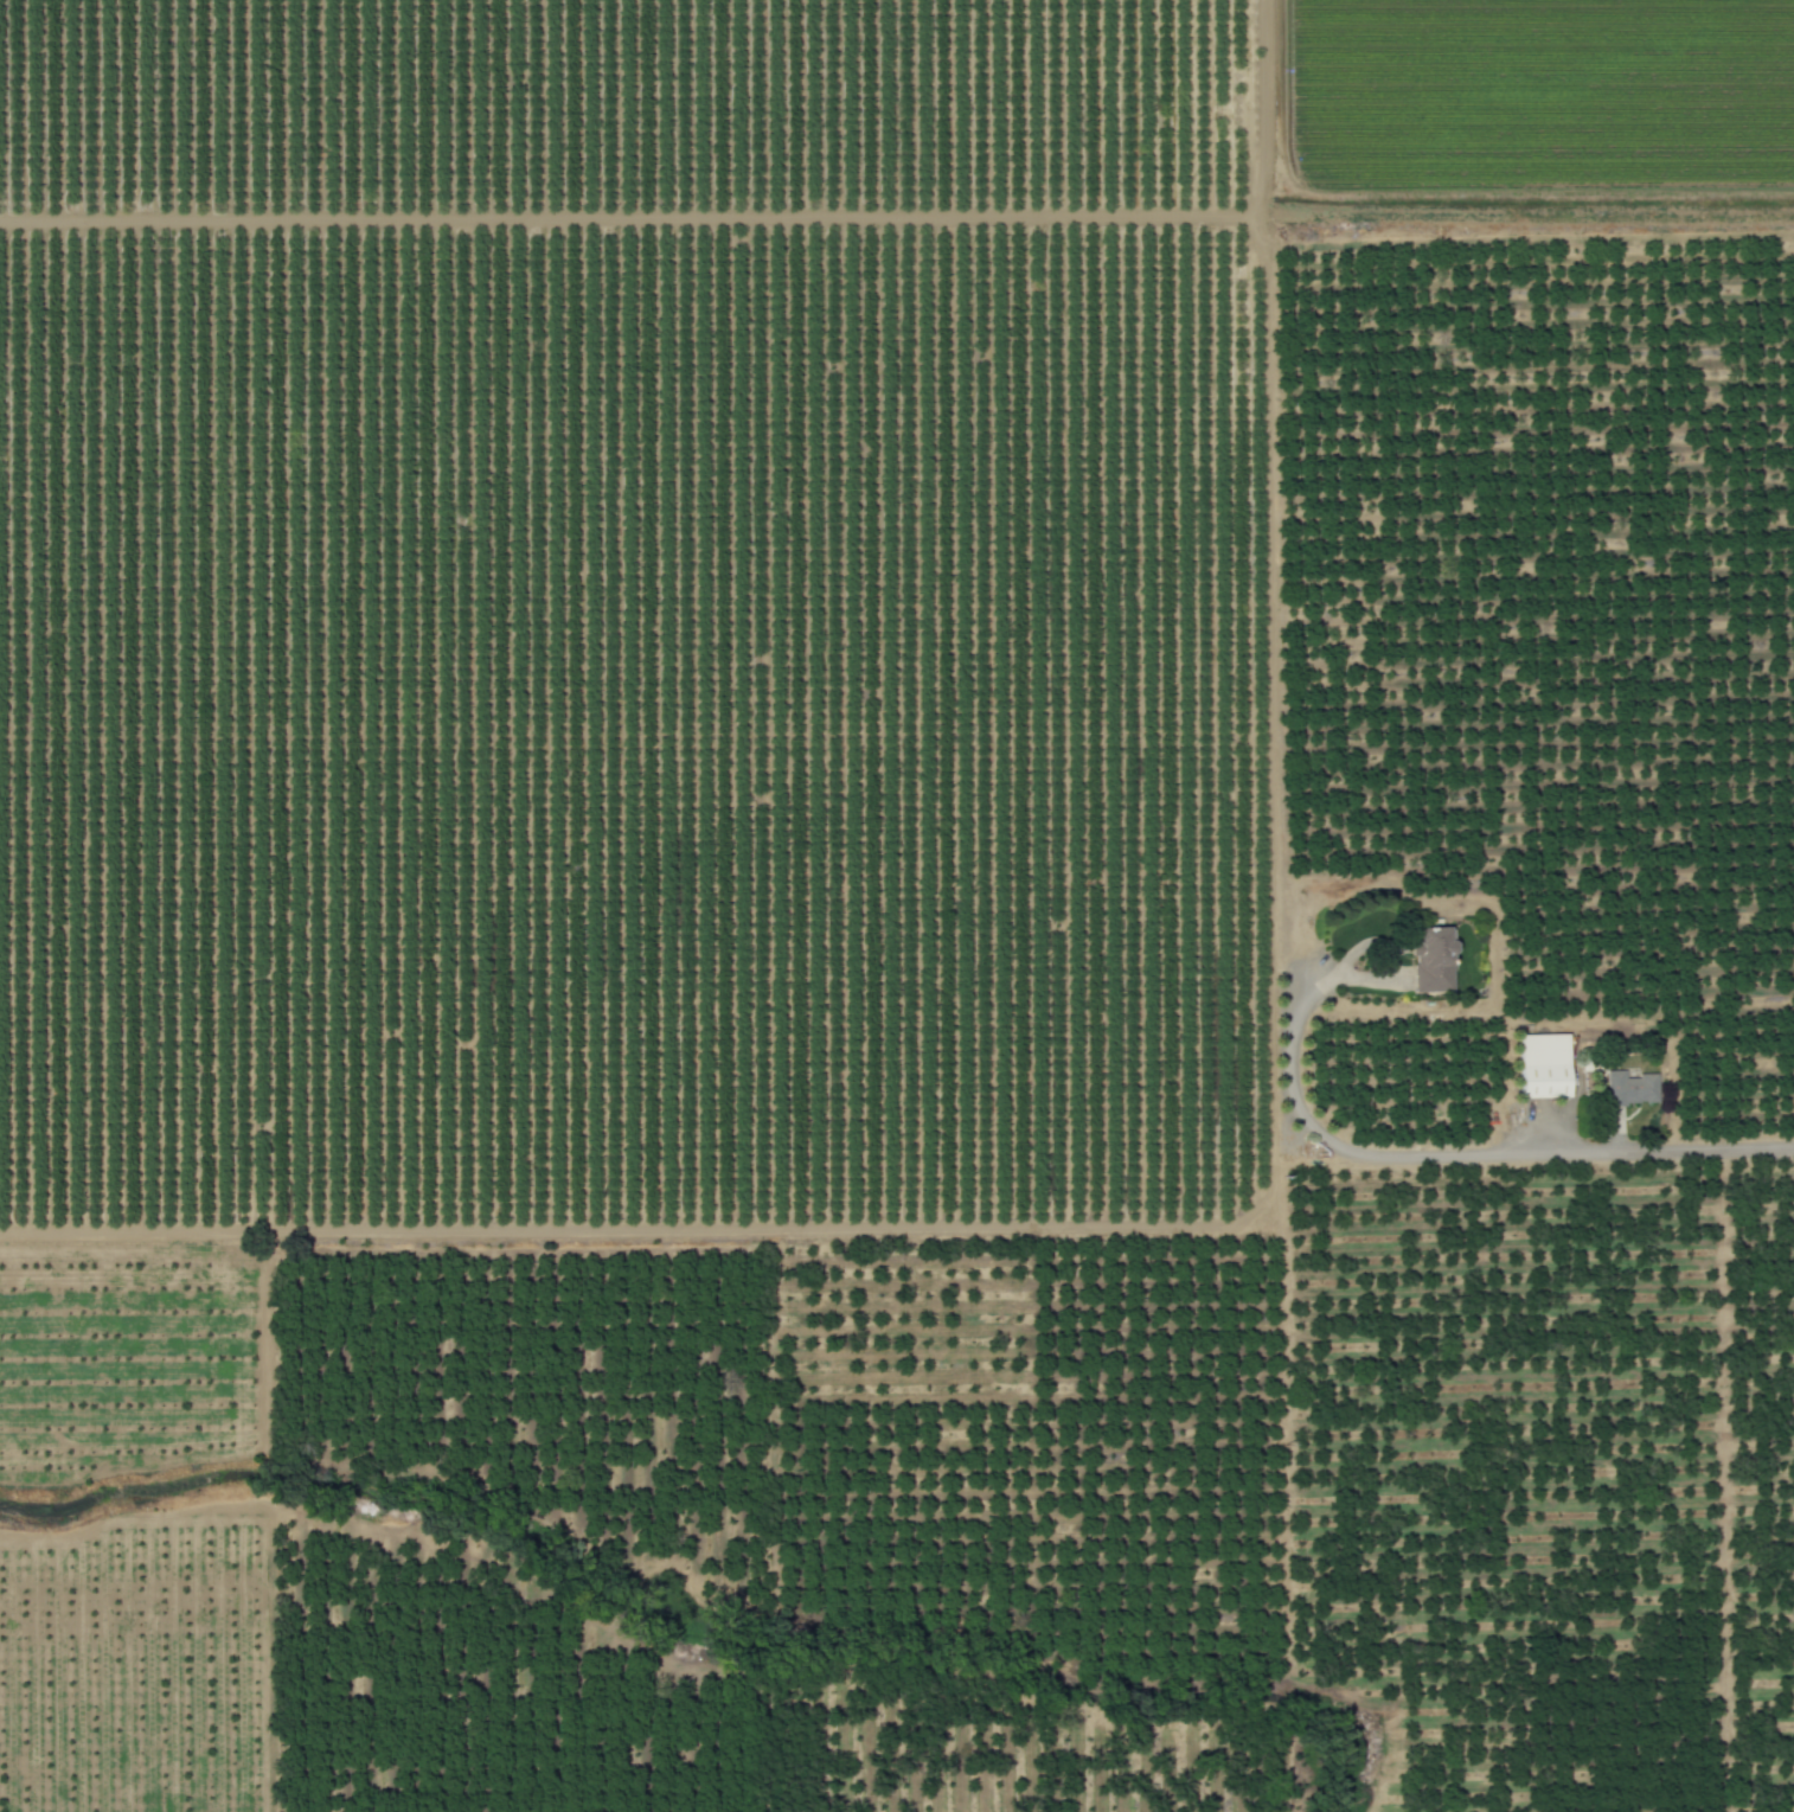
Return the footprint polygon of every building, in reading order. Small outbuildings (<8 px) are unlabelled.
[(1415,930),(1415,945),(1410,946),(1411,958),(1416,958),(1416,967),(1414,967),(1415,994),(1454,992),(1453,967),(1450,967),(1450,958),(1453,955),(1457,953),(1456,945),(1452,941),(1450,929),(1415,930)] [(1520,1036),(1523,1099),(1571,1099),(1569,1035),(1520,1036)] [(1628,1071),(1610,1071),(1609,1103),(1660,1104),(1660,1076),(1628,1075),(1628,1071)]
